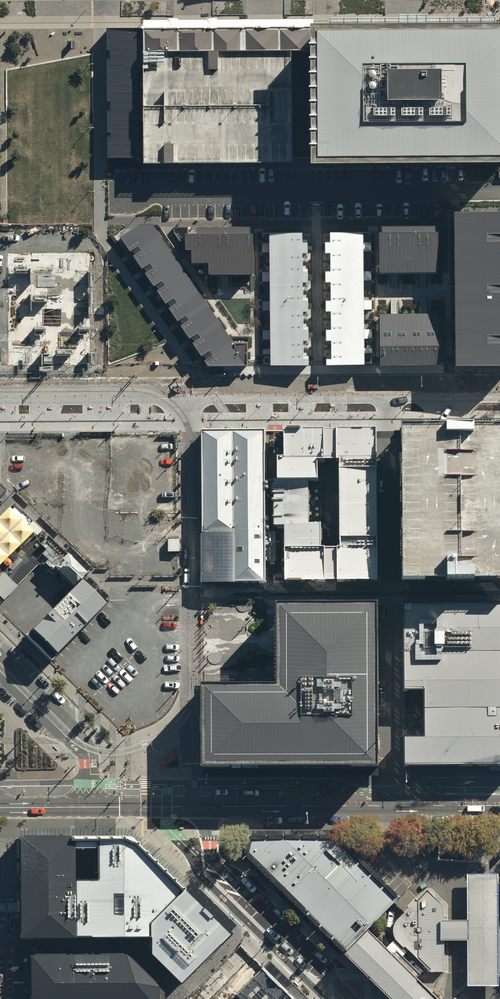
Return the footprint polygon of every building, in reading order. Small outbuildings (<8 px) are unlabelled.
[(317,29),(317,50),(318,163),(499,161),(499,27),(317,29)] [(142,29),(107,29),(108,162),(143,162),(142,29)] [(145,51),(317,50),(317,29),(145,29),(145,51)] [(317,50),(145,51),(145,164),(154,163),(318,163),(317,50)] [(499,362),(499,206),(452,206),(454,363),(499,362)] [(234,342),(152,224),(139,224),(122,235),(209,365),(248,365),(247,342),(234,342)] [(254,226),(174,226),(174,232),(184,247),(193,247),(193,261),(210,261),(210,272),(255,272),(254,231),(254,226)] [(379,229),(379,270),(438,270),(437,229),(379,229)] [(303,230),(269,230),(269,242),(262,242),(262,252),(269,252),(269,271),(262,271),(262,281),(270,281),(270,301),(262,301),(263,310),(270,310),(270,330),(263,330),(263,339),(271,339),(271,349),(263,349),(263,353),(271,353),(271,364),(309,364),(309,354),(304,354),(304,339),(309,339),(308,325),(304,325),(304,310),(308,310),(308,295),(303,295),(303,280),(307,280),(307,267),(303,267),(303,251),(307,251),(307,239),(303,239),(303,230)] [(364,230),(330,230),(330,240),(326,240),(326,250),(331,250),(331,270),(326,270),(326,280),(331,280),(331,299),(326,299),(326,309),(331,309),(331,328),(326,328),(326,339),(331,339),(331,356),(326,356),(326,364),(365,364),(365,353),(373,353),(373,347),(365,347),(365,339),(373,339),(373,328),(364,328),(364,309),(372,309),(372,300),(364,300),(364,280),(371,280),(371,271),(364,271),(364,251),(372,251),(371,242),(364,242),(364,230)] [(95,252),(7,253),(8,367),(96,366),(95,252)] [(438,312),(379,313),(380,364),(439,363),(438,312)] [(402,430),(402,534),(403,584),(499,583),(499,430),(402,430)] [(265,431),(204,431),(203,533),(236,533),(236,586),(266,585),(265,431)] [(272,482),(273,528),(287,528),(286,586),(331,586),(378,585),(376,431),(329,431),(284,431),(283,457),(277,457),(277,481),(272,482)] [(0,504),(8,497),(0,489),(0,504)] [(0,518),(0,567),(33,534),(36,537),(43,530),(15,503),(0,518)] [(236,533),(203,533),(203,585),(236,586),(236,533)] [(88,573),(68,554),(61,561),(55,568),(75,587),(82,579),(88,573)] [(73,590),(26,636),(51,661),(114,599),(109,595),(89,574),(73,590)] [(378,604),(276,605),(276,687),(205,687),(205,766),(378,766),(378,604)] [(403,605),(404,695),(424,695),(424,745),(405,744),(404,766),(499,767),(499,604),(403,605)] [(131,838),(77,839),(77,848),(99,848),(99,882),(77,882),(77,938),(152,938),(152,924),(186,890),(135,840),(131,838)] [(334,840),(252,838),(249,851),(345,953),(368,929),(396,901),(334,840)] [(77,848),(77,839),(23,839),(23,938),(77,938),(77,882),(77,881),(77,848)] [(474,844),(439,842),(438,859),(473,861),(474,844)] [(468,919),(444,919),(444,941),(468,941),(468,986),(498,986),(498,874),(468,874),(468,919)] [(191,895),(186,890),(152,924),(152,938),(152,955),(181,984),(231,935),(191,895)] [(444,971),(444,941),(444,919),(444,906),(428,890),(395,923),(394,927),(394,935),(432,971),(444,971)] [(345,953),(392,998),(439,998),(368,929),(345,953)] [(32,956),(32,998),(159,998),(159,986),(127,955),(32,956)] [(32,956),(23,956),(14,956),(14,998),(32,998),(32,956)] [(262,963),(226,998),(298,998),(262,963)]
